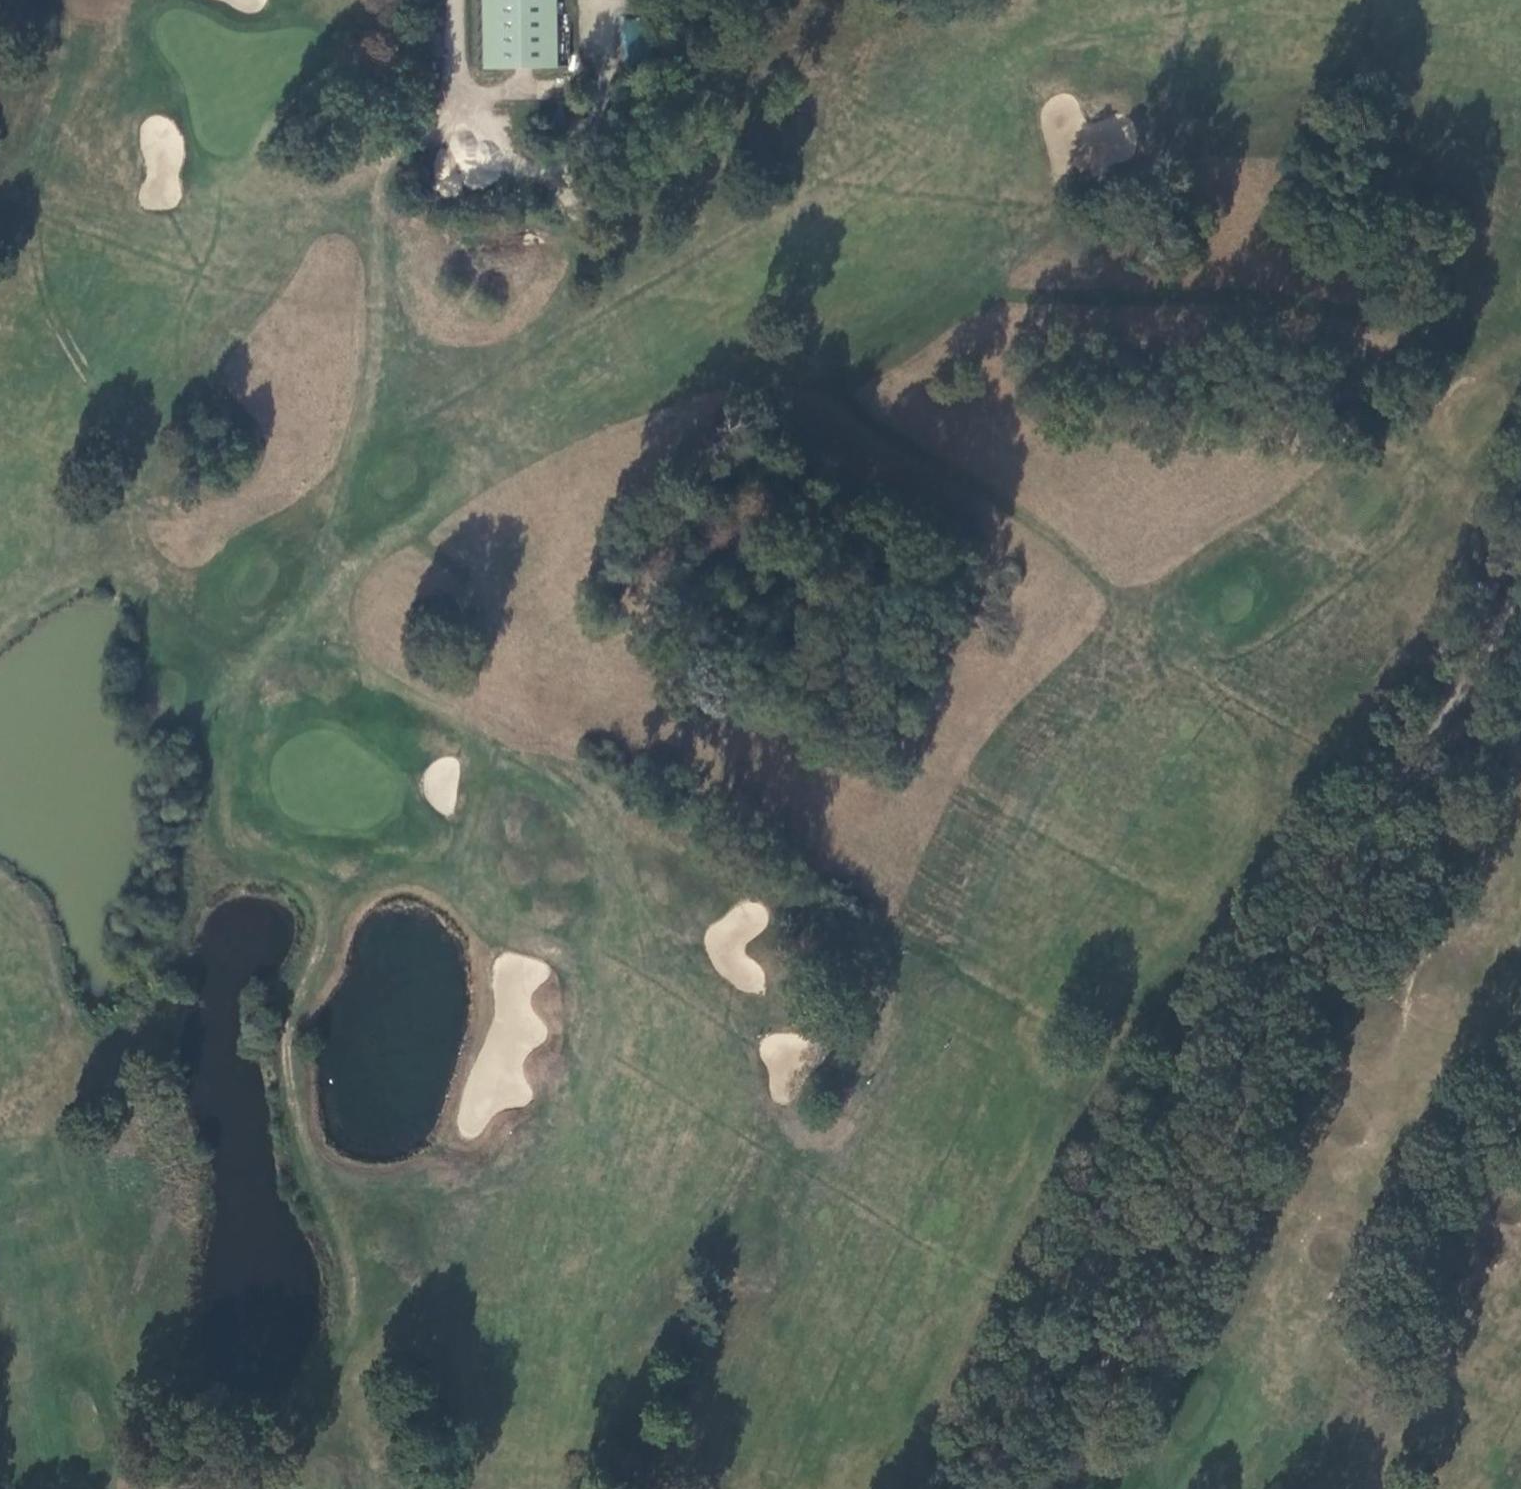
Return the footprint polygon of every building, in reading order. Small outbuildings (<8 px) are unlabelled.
[(558,0),(487,0),(488,73),(510,65),(539,64),(558,70),(558,0)] [(649,18),(623,16),(621,61),(647,62),(649,18)] [(1072,134),(1089,176),(1140,156),(1123,114),(1072,134)]
